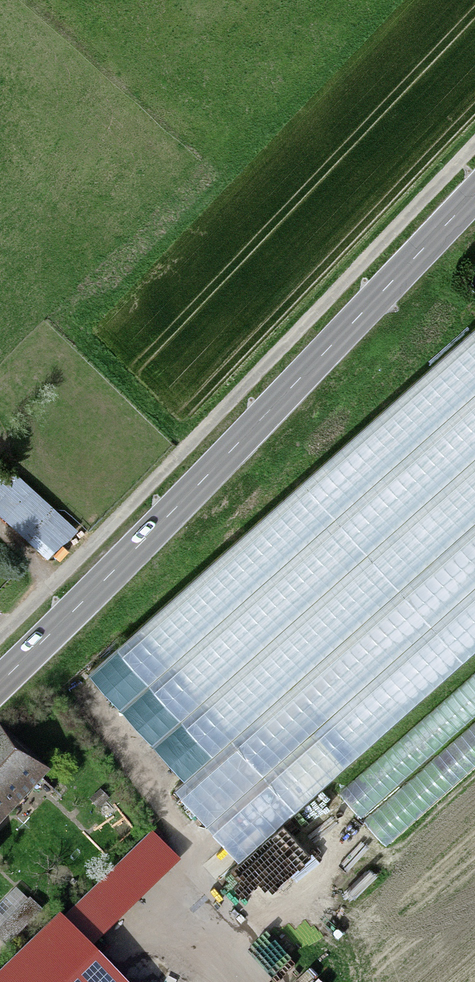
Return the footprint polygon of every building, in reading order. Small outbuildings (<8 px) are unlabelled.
[(116,647),(212,754),(175,787),(239,860),(474,650),(474,327),(116,647)] [(35,774),(0,741),(0,812),(35,774)] [(39,910),(30,902),(0,933),(0,936),(6,943),(39,910)] [(1,981),(115,981),(60,925),(1,981)]
